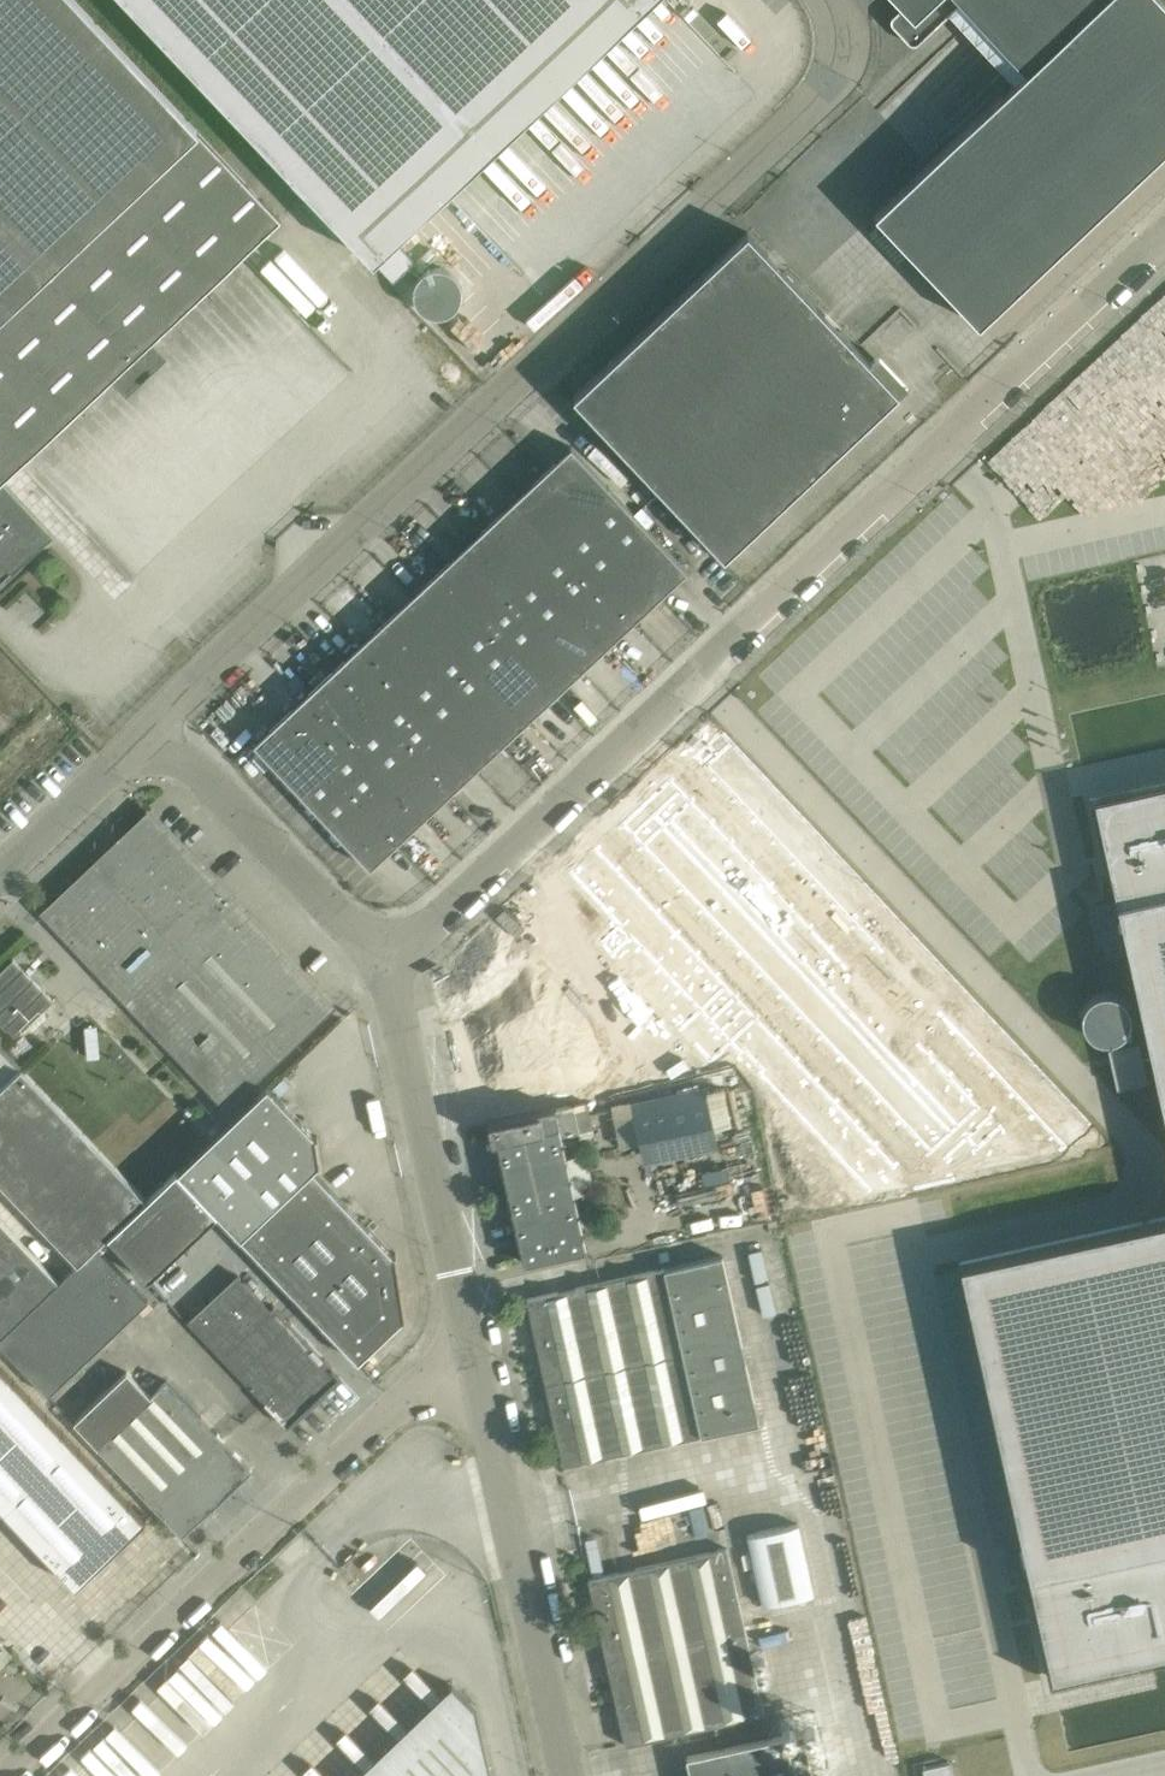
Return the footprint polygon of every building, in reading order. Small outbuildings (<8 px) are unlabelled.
[(52,536),(1,481),(110,379),(125,394),(166,356),(152,340),(280,219),(74,0),(0,0),(0,582),(52,536)] [(414,261),(395,240),(445,192),(442,190),(642,0),(126,0),(393,281),(414,261)] [(874,213),(978,324),(1164,148),(1164,2),(1163,0),(1099,0),(1025,70),(1014,81),(874,213)] [(897,0),(902,5),(892,15),(892,16),(891,16),(891,17),(890,18),(890,19),(890,20),(890,21),(890,22),(891,23),(891,24),(892,24),(892,25),(907,41),(908,42),(909,43),(910,43),(911,43),(911,44),(912,44),(913,44),(914,44),(915,44),(915,43),(916,43),(917,42),(918,42),(949,13),(960,2),(1025,70),(1099,0),(897,0)] [(723,556),(898,391),(747,231),(572,396),(723,556)] [(414,293),(414,296),(415,300),(417,303),(419,307),(422,309),(425,312),(428,313),(432,314),(436,315),(439,315),(443,315),(447,313),(450,312),(453,310),(456,307),(458,304),(460,300),(461,297),(462,293),(462,289),(461,286),(460,282),(458,279),(456,276),(454,273),(451,271),(447,269),(444,268),(440,267),(436,267),(432,268),(429,269),(425,270),(422,273),(419,275),(417,278),(415,282),(414,285),(414,289),(414,293)] [(253,744),(369,868),(687,570),(570,446),(253,744)] [(251,490),(252,456),(223,455),(222,468),(221,468),(220,489),(251,490)] [(706,747),(695,757),(701,764),(703,762),(707,766),(705,767),(1062,1147),(1090,1121),(723,730),(713,740),(722,751),(711,761),(708,758),(712,753),(706,747)] [(671,780),(622,826),(929,1153),(936,1147),(946,1157),(967,1138),(977,1148),(998,1128),(671,780)] [(1093,797),(1164,1122),(1164,781),(1093,797)] [(330,1005),(148,812),(43,912),(226,1104),(330,1005)] [(597,849),(569,875),(697,1012),(727,1044),(737,1055),(757,1076),(866,1192),(894,1166),(755,1018),(726,986),(597,849)] [(0,970),(0,1025),(12,1038),(52,1000),(12,958),(0,970)] [(1093,1034),(1132,1036),(1134,997),(1094,995),(1093,1034)] [(31,1026),(19,1036),(30,1050),(43,1041),(31,1026)] [(1121,1083),(1151,1076),(1141,1038),(1112,1045),(1121,1083)] [(25,1073),(0,1047),(0,1183),(76,1263),(95,1246),(145,1198),(25,1073)] [(216,1213),(256,1254),(335,1338),(357,1361),(402,1318),(403,1319),(405,1319),(395,1252),(393,1253),(393,1255),(328,1186),(312,1169),(318,1163),(318,1164),(320,1164),(316,1135),(314,1136),(314,1137),(313,1135),(266,1086),(177,1171),(216,1213)] [(703,1086),(629,1103),(638,1143),(641,1153),(713,1136),(715,1136),(713,1128),(705,1091),(703,1086)] [(490,1122),(487,1122),(491,1139),(491,1140),(495,1139),(506,1189),(507,1193),(523,1262),(523,1263),(574,1251),(585,1249),(561,1136),(578,1132),(578,1131),(592,1128),(586,1102),(573,1105),(572,1101),(490,1119),(490,1122)] [(147,1279),(150,1276),(216,1213),(177,1171),(107,1237),(146,1277),(145,1278),(147,1279)] [(959,1261),(1051,1677),(1164,1652),(1164,1215),(959,1261)] [(57,1281),(0,1221),(0,1335),(57,1281)] [(76,1263),(57,1281),(0,1335),(0,1346),(47,1395),(146,1300),(95,1246),(76,1263)] [(526,1298),(562,1465),(759,1422),(721,1255),(526,1298)] [(236,1273),(186,1320),(203,1338),(264,1403),(287,1427),(289,1425),(288,1423),(303,1409),(305,1411),(321,1396),(320,1394),(331,1383),(332,1384),(335,1382),(334,1382),(333,1381),(338,1377),(330,1369),(332,1367),(273,1305),(269,1308),(236,1273)] [(74,1585),(144,1519),(0,1366),(0,1506),(74,1585)] [(73,1422),(181,1535),(250,1469),(166,1380),(149,1396),(126,1371),(73,1422)] [(796,1523),(746,1534),(761,1605),(812,1594),(796,1523)] [(587,1578),(606,1662),(745,1631),(726,1548),(587,1578)] [(234,1606),(169,1669),(195,1696),(209,1683),(215,1689),(224,1681),(231,1687),(242,1676),(248,1682),(260,1670),(251,1661),(270,1643),(234,1606)] [(54,1666),(88,1639),(81,1630),(59,1648),(51,1638),(39,1647),(54,1666)] [(606,1662),(624,1745),(763,1714),(745,1631),(606,1662)] [(1153,1667),(1108,1672),(1111,1693),(1156,1688),(1153,1667)] [(801,1729),(685,1755),(689,1775),(811,1775),(801,1729)] [(950,1761),(922,1767),(924,1775),(953,1775),(950,1761)]
